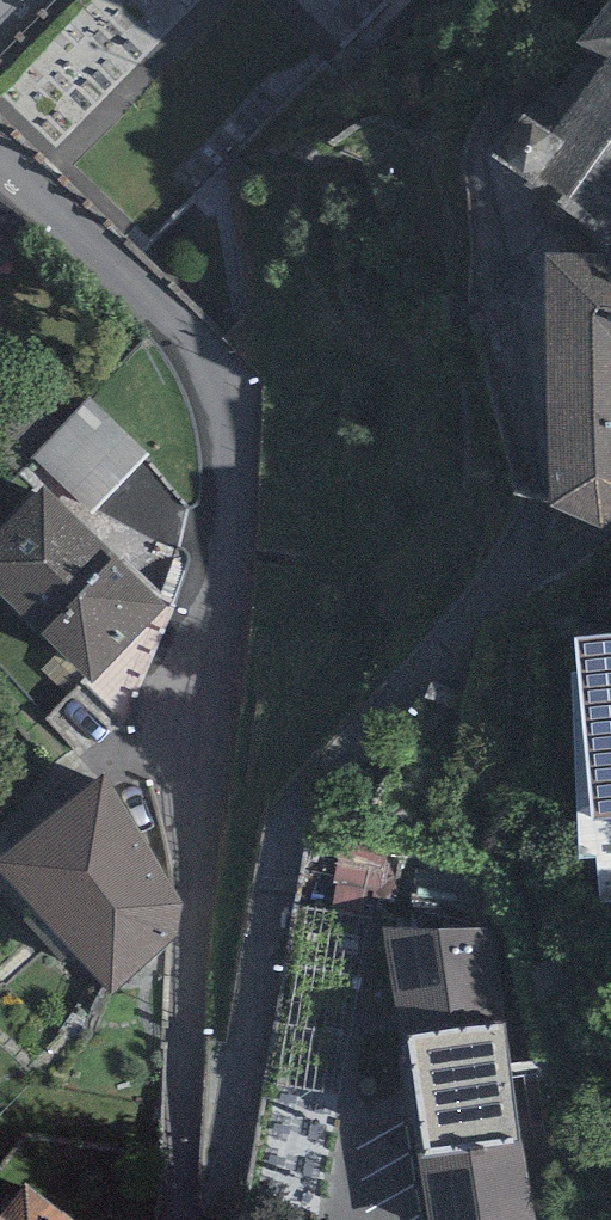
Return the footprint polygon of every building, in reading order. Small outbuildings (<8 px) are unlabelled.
[(594,33),(610,45),(610,10),(594,33)] [(552,140),(522,117),(486,165),(607,254),(610,248),(610,228),(610,226),(610,61),(552,140)] [(545,259),(554,512),(599,532),(610,523),(610,260),(545,259)] [(91,514),(147,455),(89,400),(33,459),(91,514)] [(42,489),(0,531),(0,600),(90,689),(167,613),(42,489)] [(572,641),(590,822),(610,820),(610,638),(572,641)] [(0,860),(0,882),(110,999),(175,941),(181,907),(100,785),(0,860)] [(370,930),(416,1219),(537,1219),(500,928),(370,930)] [(284,1094),(264,1202),(319,1212),(340,1104),(284,1094)] [(25,1190),(2,1219),(62,1219),(25,1190)]
